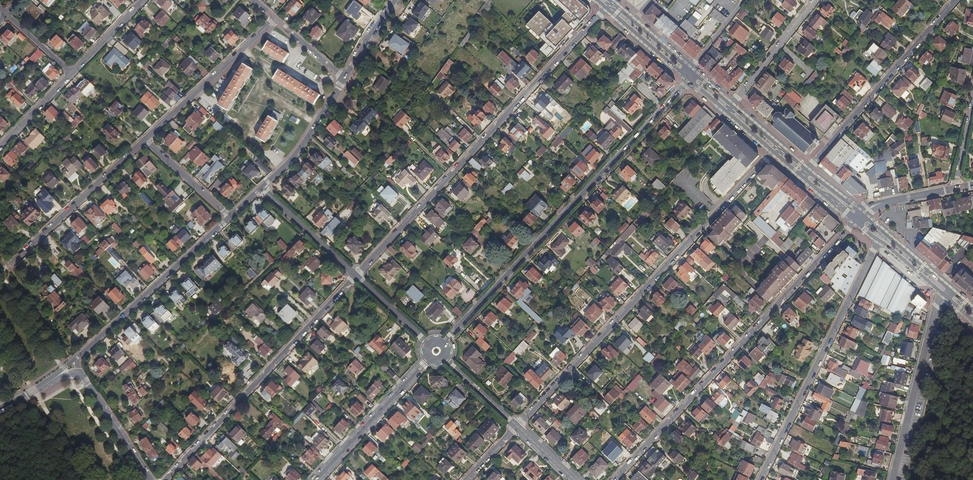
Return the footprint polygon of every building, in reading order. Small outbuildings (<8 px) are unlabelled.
[(168,0),(161,0),(159,3),(165,9),(171,3),(168,0)] [(303,5),(299,2),(297,0),(293,0),(285,9),(293,16),(303,5)] [(493,0),(483,0),(486,2),(478,13),(484,17),(493,6),(490,4),(493,0)] [(564,12),(565,11),(568,13),(562,19),(561,18),(553,26),(547,21),(548,20),(539,12),(526,25),(546,43),(539,50),(547,58),(553,50),(554,51),(555,51),(564,42),(563,40),(569,34),(570,35),(588,15),(588,7),(589,7),(581,0),(552,0),(564,12)] [(797,3),(793,0),(786,0),(782,5),(790,11),(797,3)] [(912,5),(906,0),(900,0),(892,9),(903,18),(908,12),(907,11),(912,5)] [(702,2),(697,12),(704,15),(709,6),(702,2)] [(38,14),(40,12),(42,14),(46,9),(41,5),(37,9),(32,4),(24,14),(32,21),(36,17),(37,18),(39,15),(38,14)] [(110,15),(101,5),(99,7),(96,4),(93,7),(94,9),(92,11),(92,14),(91,15),(93,17),(92,18),(99,26),(104,20),(103,20),(105,18),(106,18),(110,15)] [(829,18),(835,10),(829,5),(826,9),(824,7),(821,11),(821,12),(819,15),(824,19),(826,16),(829,18)] [(654,25),(662,14),(652,6),(644,16),(654,25)] [(321,15),(312,7),(304,16),(310,21),(310,22),(313,24),(321,15)] [(250,16),(240,8),(234,15),(246,26),(249,23),(246,21),(247,20),(250,16)] [(419,24),(424,28),(429,23),(430,20),(431,21),(434,18),(422,9),(420,13),(421,14),(416,22),(419,24)] [(726,18),(715,9),(710,15),(722,24),(726,18)] [(742,19),(746,13),(741,10),(738,15),(739,16),(738,17),(742,19)] [(859,24),(858,25),(861,28),(860,29),(861,29),(864,32),(866,29),(864,28),(865,27),(866,27),(868,25),(867,24),(870,20),(868,19),(872,14),(867,11),(865,14),(860,10),(857,15),(855,13),(851,17),(859,24)] [(162,26),(170,17),(162,11),(154,20),(162,26)] [(893,21),(881,11),(879,14),(876,18),(877,18),(875,21),(881,26),(883,24),(888,28),(893,21)] [(972,11),(970,20),(965,19),(964,24),(971,25),(970,27),(972,27),(972,28),(972,11)] [(779,27),(785,19),(778,13),(771,22),(779,27)] [(678,28),(662,14),(654,25),(670,38),(678,28)] [(198,16),(194,20),(201,25),(199,27),(203,31),(205,29),(209,33),(215,26),(214,25),(215,23),(205,15),(203,18),(202,17),(201,19),(198,16)] [(824,27),(827,22),(824,19),(819,15),(818,15),(810,25),(816,30),(818,27),(820,28),(820,27),(819,26),(820,25),(824,27)] [(696,32),(697,30),(690,25),(695,19),(691,17),(687,22),(685,20),(678,28),(670,38),(675,43),(682,49),(696,32)] [(736,39),(744,29),(739,25),(741,21),(736,17),(733,21),(737,23),(729,33),(736,39)] [(413,33),(419,24),(416,22),(410,18),(407,23),(405,22),(403,26),(404,27),(402,30),(409,35),(411,32),(413,33)] [(143,34),(149,27),(148,26),(150,24),(145,20),(144,22),(143,21),(133,31),(141,38),(144,35),(143,34)] [(358,30),(346,20),(337,32),(349,42),(358,30)] [(951,37),(959,28),(952,21),(944,30),(951,37)] [(97,32),(87,22),(82,27),(86,30),(82,34),(89,40),(97,32)] [(324,33),(322,32),(322,31),(316,26),(309,33),(317,40),(320,36),(321,37),(324,33)] [(767,42),(774,34),(764,26),(762,30),(764,31),(760,36),(767,42)] [(817,33),(808,27),(805,31),(806,33),(805,34),(812,40),(817,33)] [(8,43),(15,35),(9,30),(2,38),(8,43)] [(233,46),(239,39),(231,32),(225,39),(233,46)] [(462,48),(472,34),(469,32),(460,45),(462,48)] [(701,49),(694,43),(700,35),(696,32),(682,49),(695,59),(703,48),(702,47),(701,49)] [(134,50),(142,42),(132,33),(127,38),(128,39),(125,42),(134,50)] [(888,51),(897,40),(889,33),(883,39),(884,40),(881,44),(888,51)] [(84,45),(73,34),(67,41),(78,51),(84,45)] [(609,47),(615,52),(616,50),(622,44),(626,39),(620,34),(611,43),(612,44),(609,47)] [(65,42),(57,35),(50,42),(58,50),(65,42)] [(411,48),(414,44),(404,37),(401,40),(396,36),(389,45),(398,51),(397,53),(401,56),(405,52),(404,51),(408,45),(411,48)] [(612,44),(611,43),(603,36),(597,43),(606,51),(609,47),(612,44)] [(941,52),(948,44),(939,36),(932,44),(941,52)] [(166,47),(173,40),(171,39),(169,37),(163,44),(166,47)] [(721,54),(715,49),(720,42),(718,40),(706,56),(699,63),(709,72),(717,63),(715,62),(721,54)] [(806,58),(815,47),(806,40),(797,51),(806,58)] [(290,54),(268,41),(263,50),(284,63),(290,54)] [(130,63),(123,56),(128,51),(118,42),(113,48),(115,49),(103,61),(109,67),(115,60),(125,69),(130,63)] [(722,83),(736,66),(739,63),(736,61),(734,63),(732,61),(729,66),(730,67),(726,73),(724,71),(721,68),(725,62),(726,63),(736,52),(738,54),(740,55),(740,54),(744,57),(746,56),(748,52),(737,43),(711,73),(722,83)] [(160,54),(166,47),(163,44),(157,51),(160,54)] [(636,54),(625,45),(624,46),(622,44),(616,50),(619,52),(618,53),(629,62),(636,54)] [(521,55),(512,46),(509,49),(518,57),(519,58),(521,55)] [(214,62),(221,54),(212,47),(205,55),(214,62)] [(599,59),(602,55),(594,47),(585,56),(594,64),(595,64),(599,59)] [(44,54),(38,48),(34,53),(37,57),(39,59),(44,54)] [(883,61),(881,60),(886,54),(879,48),(872,57),(874,59),(866,69),(875,77),(882,68),(879,65),(883,61)] [(927,66),(927,67),(935,58),(934,58),(936,55),(930,49),(927,52),(920,60),(927,66)] [(968,68),(972,50),(965,49),(962,58),(959,58),(958,62),(962,63),(962,67),(968,68)] [(540,57),(533,50),(526,58),(533,64),(540,57)] [(628,76),(646,57),(639,51),(636,54),(629,62),(620,71),(614,77),(621,84),(628,76)] [(521,81),(531,69),(519,58),(518,57),(516,59),(521,64),(519,67),(502,52),(496,57),(506,67),(512,72),(521,81)] [(32,62),(37,57),(34,53),(29,58),(32,62)] [(739,63),(744,57),(740,54),(740,55),(738,54),(732,61),(734,63),(736,61),(739,63)] [(198,62),(191,56),(189,58),(196,64),(198,62)] [(634,82),(642,73),(639,70),(643,66),(647,70),(653,63),(646,57),(628,76),(634,82)] [(196,64),(189,58),(181,67),(191,75),(199,66),(196,64)] [(580,81),(591,68),(582,59),(570,72),(580,81)] [(789,74),(795,66),(786,59),(780,67),(789,74)] [(164,78),(173,69),(163,60),(155,70),(164,78)] [(443,74),(453,63),(449,60),(440,72),(443,74)] [(920,60),(917,64),(923,70),(927,66),(920,60)] [(60,73),(50,63),(43,70),(52,80),(56,76),(56,77),(60,73)] [(647,70),(646,71),(654,79),(655,78),(658,80),(663,75),(661,74),(663,71),(653,63),(647,70)] [(228,110),(253,69),(244,64),(219,105),(228,110)] [(730,89),(744,73),(736,66),(722,83),(730,89)] [(512,72),(506,67),(504,69),(509,75),(512,72)] [(914,82),(920,75),(912,68),(906,75),(914,82)] [(963,85),(966,71),(951,68),(949,74),(953,74),(951,82),(963,85)] [(320,95),(279,70),(274,79),(315,104),(320,95)] [(812,87),(821,75),(816,71),(807,82),(812,87)] [(448,79),(443,74),(440,72),(436,77),(440,81),(443,78),(447,81),(448,79)] [(766,94),(776,80),(767,72),(756,86),(759,88),(766,94)] [(822,81),(827,75),(825,72),(822,75),(819,79),(822,81)] [(674,85),(674,80),(665,73),(663,75),(658,80),(652,87),(650,89),(650,90),(653,93),(659,87),(660,88),(655,92),(658,95),(661,93),(663,95),(664,96),(674,85)] [(644,83),(648,78),(643,74),(639,78),(644,83)] [(857,92),(866,81),(858,74),(848,85),(857,92)] [(521,82),(514,76),(507,84),(514,90),(521,82)] [(570,88),(574,84),(565,76),(559,83),(566,90),(568,87),(570,88)] [(41,92),(48,84),(41,77),(34,85),(39,90),(41,92)] [(381,94),(389,83),(381,77),(373,88),(381,94)] [(926,91),(933,82),(927,77),(920,86),(926,91)] [(17,83),(12,78),(9,81),(14,86),(17,83)] [(909,83),(903,78),(896,85),(903,90),(909,83)] [(94,88),(86,80),(78,88),(84,94),(86,96),(94,88)] [(495,97),(504,87),(496,80),(493,83),(494,84),(488,90),(495,97)] [(9,81),(4,87),(7,89),(9,87),(12,90),(7,96),(15,103),(14,104),(15,105),(16,105),(19,107),(21,109),(24,108),(26,106),(26,104),(19,97),(22,94),(14,86),(9,81)] [(180,91),(170,82),(167,86),(177,94),(180,91)] [(451,93),(455,89),(447,82),(437,93),(444,99),(450,93),(451,93)] [(39,90),(34,85),(32,83),(28,87),(29,88),(25,92),(32,98),(39,90)] [(566,90),(559,83),(558,83),(554,87),(562,94),(566,90)] [(177,94),(167,86),(164,88),(167,91),(163,95),(164,96),(161,99),(167,105),(174,98),(178,102),(181,99),(177,94)] [(78,100),(84,94),(78,88),(76,87),(73,90),(71,92),(70,91),(65,97),(70,102),(71,103),(72,104),(77,99),(78,100)] [(849,102),(853,97),(844,89),(840,94),(843,97),(836,105),(843,111),(850,103),(849,102)] [(160,102),(148,92),(142,99),(147,103),(154,109),(160,102)] [(432,99),(425,92),(423,95),(425,96),(426,96),(431,100),(432,99)] [(952,109),(957,97),(946,92),(944,96),(943,96),(940,103),(952,109)] [(554,107),(558,103),(547,93),(534,107),(550,121),(553,117),(544,109),(550,103),(554,107)] [(774,110),(755,94),(750,100),(751,103),(768,118),(774,110)] [(639,107),(637,105),(636,104),(640,100),(634,95),(630,99),(631,101),(624,108),(632,115),(639,107)] [(797,104),(786,95),(783,99),(794,108),(797,104)] [(532,98),(528,102),(533,107),(537,102),(532,98)] [(123,112),(119,108),(121,105),(118,102),(115,105),(113,104),(109,108),(110,110),(116,115),(118,117),(123,112)] [(490,116),(496,109),(489,102),(483,109),(490,116)] [(707,125),(715,116),(704,106),(702,109),(694,102),(692,105),(691,104),(683,113),(691,121),(678,135),(689,145),(707,125)] [(72,104),(71,103),(68,106),(69,107),(72,110),(74,112),(76,110),(81,115),(78,117),(76,115),(73,117),(76,120),(74,121),(71,124),(75,128),(83,120),(86,117),(72,104)] [(896,113),(886,104),(880,111),(881,112),(887,117),(890,120),(896,113)] [(919,116),(921,111),(924,106),(924,105),(921,104),(916,114),(919,116)] [(141,121),(149,112),(141,105),(133,114),(141,121)] [(626,116),(615,105),(613,107),(611,109),(610,110),(611,110),(621,120),(622,120),(626,116)] [(835,123),(841,117),(826,105),(811,123),(825,135),(833,126),(835,128),(838,125),(835,123)] [(367,125),(377,114),(369,106),(362,114),(360,113),(357,116),(361,119),(367,125)] [(49,123),(59,114),(52,107),(45,114),(47,117),(45,119),(49,123)] [(108,112),(105,109),(103,112),(111,120),(113,116),(108,112)] [(804,127),(794,119),(796,116),(787,109),(782,115),(780,113),(776,113),(773,117),(773,121),(775,123),(772,126),(804,154),(814,143),(817,145),(819,142),(817,140),(817,139),(816,138),(806,130),(808,128),(805,126),(804,127)] [(876,122),(883,114),(876,109),(870,116),(876,122)] [(621,120),(611,110),(608,113),(629,133),(632,130),(622,120),(621,120)] [(950,124),(955,114),(946,110),(941,120),(950,124)] [(70,117),(64,111),(61,114),(67,120),(70,117)] [(265,142),(278,121),(277,120),(281,115),(274,111),(270,116),(269,116),(256,137),(265,142)] [(480,124),(485,117),(479,111),(473,117),(480,124)] [(406,123),(409,120),(401,112),(391,122),(400,130),(403,126),(402,125),(405,122),(406,123)] [(204,119),(197,113),(196,115),(194,114),(191,117),(199,125),(204,119)] [(724,125),(725,124),(715,116),(707,125),(710,128),(706,132),(713,138),(713,137),(724,125)] [(1,117),(0,117),(0,129),(2,131),(8,124),(1,117)] [(199,125),(191,117),(187,121),(189,123),(187,125),(187,124),(182,129),(189,135),(194,131),(199,125)] [(480,124),(473,117),(470,120),(477,127),(480,124)] [(553,130),(544,122),(543,122),(537,117),(532,122),(535,124),(537,123),(543,129),(540,133),(547,139),(554,131),(553,130)] [(897,122),(895,123),(897,125),(901,128),(902,127),(906,130),(913,122),(908,118),(906,120),(902,117),(898,123),(897,122)] [(361,134),(365,130),(364,129),(368,126),(367,125),(361,119),(358,122),(355,125),(354,124),(350,129),(356,135),(359,132),(361,134)] [(335,136),(343,127),(335,120),(327,129),(335,136)] [(224,128),(217,121),(215,123),(213,124),(221,132),(224,128)] [(117,132),(121,128),(115,123),(112,127),(111,126),(110,127),(107,124),(101,129),(112,141),(117,137),(116,137),(119,134),(117,132)] [(516,142),(524,133),(526,135),(528,132),(520,125),(519,124),(509,134),(512,136),(511,137),(509,136),(507,139),(516,147),(519,145),(516,142)] [(670,133),(673,130),(667,124),(658,134),(664,140),(666,138),(670,133)] [(867,143),(874,134),(870,131),(870,130),(863,124),(854,133),(862,140),(862,139),(867,143)] [(331,150),(339,142),(321,125),(319,127),(329,137),(326,141),(324,143),(331,150)] [(757,153),(724,125),(713,137),(714,138),(721,144),(723,142),(727,145),(725,147),(732,153),(735,156),(737,158),(734,161),(732,160),(731,161),(713,181),(712,182),(719,188),(725,193),(734,183),(742,174),(741,173),(747,166),(748,167),(757,157),(757,153)] [(563,140),(573,130),(569,127),(564,133),(564,132),(559,137),(563,140)] [(615,139),(622,132),(615,127),(609,134),(615,139)] [(442,128),(437,134),(442,140),(445,137),(451,142),(450,142),(453,145),(451,148),(456,153),(462,147),(455,140),(450,136),(446,132),(442,128)] [(457,136),(451,130),(449,132),(447,130),(446,132),(450,136),(455,140),(458,137),(460,139),(461,138),(466,143),(472,136),(465,129),(457,136)] [(25,142),(29,146),(33,150),(44,138),(36,130),(34,130),(32,133),(32,134),(31,136),(28,139),(27,138),(24,141),(25,142)] [(173,133),(165,142),(171,147),(178,139),(178,138),(180,135),(176,131),(173,134),(173,133)] [(606,149),(615,139),(609,134),(607,131),(597,142),(606,149)] [(593,141),(596,137),(591,132),(588,136),(593,141)] [(64,143),(72,136),(69,133),(62,140),(64,143)] [(552,144),(559,137),(560,136),(558,134),(555,137),(556,138),(551,143),(552,144)] [(900,141),(892,134),(890,137),(896,143),(900,141)] [(200,139),(195,135),(192,138),(194,140),(197,143),(200,139)] [(227,141),(229,144),(235,138),(232,135),(227,141)] [(833,175),(858,147),(845,135),(820,163),(823,166),(821,168),(823,171),(826,168),(833,175)] [(552,144),(552,145),(556,148),(559,144),(561,145),(564,142),(563,140),(559,137),(552,144)] [(896,143),(890,137),(884,143),(889,148),(896,143)] [(516,148),(505,138),(501,142),(502,144),(499,147),(509,156),(516,148)] [(732,153),(725,147),(721,144),(714,138),(713,140),(730,155),(732,153)] [(897,152),(905,146),(905,143),(904,138),(900,141),(896,143),(889,148),(890,154),(891,157),(898,155),(897,152)] [(176,152),(184,144),(178,139),(171,147),(176,152)] [(194,146),(197,143),(194,140),(187,147),(190,150),(194,146)] [(19,156),(29,146),(25,142),(22,145),(20,143),(13,150),(19,156)] [(350,154),(341,145),(338,148),(345,155),(342,158),(353,168),(359,162),(350,154)] [(449,157),(442,150),(443,149),(439,145),(431,154),(435,157),(436,157),(443,163),(449,157)] [(947,161),(950,148),(933,145),(931,153),(935,154),(934,158),(947,161)] [(106,153),(100,146),(93,151),(100,158),(104,155),(106,153)] [(195,161),(202,153),(194,146),(190,150),(183,158),(186,160),(191,155),(192,156),(191,158),(195,161)] [(542,156),(547,150),(543,146),(538,152),(542,156)] [(854,175),(870,157),(858,147),(833,175),(831,178),(852,196),(868,193),(851,178),(854,175)] [(322,164),(328,158),(317,148),(313,153),(312,152),(308,156),(316,163),(319,161),(322,164)] [(887,171),(885,162),(892,161),(891,157),(890,154),(889,148),(873,160),(874,167),(876,173),(887,171)] [(363,157),(354,149),(350,154),(359,162),(363,157)] [(660,159),(649,149),(641,158),(648,164),(647,165),(651,168),(655,163),(656,163),(660,159)] [(592,164),(600,156),(594,150),(586,159),(591,163),(589,165),(595,170),(597,168),(592,164)] [(14,160),(17,157),(11,151),(4,159),(11,167),(16,162),(14,160)] [(210,160),(202,153),(195,161),(198,164),(200,162),(202,164),(203,163),(205,165),(210,160)] [(81,163),(72,154),(68,159),(76,168),(81,163)] [(154,166),(145,155),(136,163),(142,170),(148,177),(153,173),(150,170),(154,166)] [(210,160),(205,165),(200,171),(205,175),(203,177),(210,183),(210,175),(209,175),(210,172),(217,169),(217,170),(225,167),(218,161),(220,159),(215,155),(210,160)] [(491,161),(493,158),(489,155),(487,157),(485,156),(481,161),(488,167),(492,163),(491,161)] [(98,167),(88,156),(82,162),(87,166),(85,168),(87,171),(89,169),(93,172),(98,167)] [(271,171),(254,156),(253,157),(258,161),(256,163),(269,175),(272,172),(271,171)] [(384,164),(388,168),(396,159),(392,156),(384,164)] [(919,168),(917,158),(916,157),(908,158),(908,162),(911,176),(921,174),(920,171),(921,170),(920,168),(919,168)] [(68,159),(67,158),(61,164),(66,168),(61,172),(68,179),(78,170),(76,168),(68,159)] [(473,158),(469,162),(478,171),(482,167),(473,158)] [(527,170),(533,163),(531,160),(525,167),(527,170)] [(713,181),(731,161),(729,160),(712,180),(713,181)] [(304,166),(305,167),(300,173),(308,180),(311,183),(318,175),(315,171),(317,169),(309,161),(304,166)] [(422,181),(433,169),(424,161),(413,173),(411,171),(409,173),(414,178),(416,176),(422,181)] [(580,177),(588,168),(582,163),(579,166),(577,164),(575,166),(577,168),(572,173),(575,176),(577,174),(580,177)] [(240,170),(251,180),(254,177),(255,177),(256,175),(257,176),(260,173),(251,164),(248,168),(244,165),(240,170)] [(741,179),(753,166),(752,164),(740,178),(741,179)] [(9,175),(0,166),(0,178),(3,181),(9,175)] [(628,182),(635,173),(628,166),(621,173),(626,178),(625,179),(628,182)] [(773,190),(785,176),(773,166),(768,166),(758,176),(759,177),(763,181),(762,182),(761,183),(767,188),(768,187),(769,186),(773,189),(773,190)] [(353,176),(344,167),(341,171),(350,179),(353,176)] [(876,173),(874,167),(866,173),(869,178),(871,185),(872,189),(877,188),(876,184),(878,184),(876,173)] [(518,174),(521,177),(526,173),(522,169),(518,174)] [(148,177),(142,170),(136,175),(138,177),(135,180),(141,186),(149,179),(148,177)] [(372,179),(379,172),(377,170),(372,175),(370,177),(372,179)] [(878,184),(879,192),(884,191),(884,188),(897,185),(893,170),(887,171),(876,173),(878,184)] [(412,186),(417,181),(414,178),(409,173),(407,171),(403,175),(402,174),(395,181),(402,187),(406,184),(407,182),(409,183),(412,186)] [(475,178),(477,175),(473,172),(469,176),(468,175),(464,179),(465,179),(462,182),(469,188),(477,180),(475,178)] [(943,182),(941,172),(934,174),(935,178),(930,179),(931,184),(943,182)] [(59,182),(51,173),(44,180),(52,188),(59,182)] [(305,184),(308,180),(300,173),(295,178),(294,177),(290,181),(298,188),(303,183),(305,184)] [(566,193),(576,182),(569,175),(561,183),(563,185),(561,188),(566,193)] [(763,211),(789,180),(785,176),(773,190),(753,214),(757,217),(758,217),(763,211)] [(908,188),(906,178),(898,179),(900,190),(904,190),(904,189),(908,188)] [(213,186),(217,189),(223,183),(219,179),(213,186)] [(235,190),(238,186),(240,187),(241,186),(242,183),(240,182),(238,183),(234,179),(232,180),(231,179),(227,182),(228,183),(221,191),(227,197),(234,189),(235,190)] [(131,187),(124,180),(120,184),(122,185),(118,189),(121,192),(120,193),(124,197),(127,195),(125,193),(131,187)] [(666,188),(657,180),(651,186),(660,194),(666,188)] [(808,196),(789,180),(763,211),(764,212),(768,212),(783,194),(783,193),(785,192),(788,195),(788,194),(792,197),(791,198),(794,201),(795,200),(796,201),(777,223),(781,227),(786,222),(789,219),(790,217),(808,196)] [(177,202),(172,196),(176,193),(171,188),(169,191),(161,182),(156,187),(164,195),(162,197),(166,201),(166,202),(166,203),(171,207),(169,209),(172,212),(174,210),(178,207),(184,201),(181,198),(177,202)] [(294,191),(295,189),(289,183),(283,188),(284,189),(282,191),(289,198),(294,192),(294,191)] [(505,195),(509,191),(511,189),(513,186),(510,183),(501,192),(505,195)] [(726,194),(736,184),(734,183),(725,193),(726,194)] [(469,192),(460,184),(450,195),(456,201),(461,195),(464,198),(469,192)] [(631,193),(622,185),(619,189),(620,190),(617,193),(616,192),(612,196),(620,204),(623,200),(625,200),(631,193)] [(399,196),(389,186),(385,190),(381,187),(377,191),(380,195),(379,196),(389,205),(399,196)] [(49,203),(54,199),(44,189),(37,195),(42,200),(35,206),(38,209),(40,207),(44,210),(41,213),(45,217),(54,209),(49,203)] [(154,204),(143,191),(139,194),(151,207),(154,204)] [(537,217),(547,205),(536,195),(526,206),(537,217)] [(795,221),(800,215),(799,215),(803,210),(801,208),(804,206),(805,207),(809,210),(816,203),(808,196),(790,217),(795,221)] [(971,198),(958,200),(960,211),(959,211),(959,213),(960,218),(963,217),(961,211),(972,209),(972,197),(971,198)] [(437,207),(434,210),(440,216),(443,213),(444,213),(446,215),(452,208),(443,199),(436,206),(437,207)] [(942,209),(940,199),(927,201),(930,211),(942,209)] [(114,205),(115,204),(113,202),(112,203),(109,200),(106,203),(105,202),(102,205),(103,206),(102,206),(108,213),(111,211),(112,211),(116,208),(114,205)] [(351,211),(357,205),(352,200),(346,206),(351,211)] [(598,213),(605,206),(598,200),(595,203),(594,202),(591,206),(598,213)] [(688,215),(692,211),(682,202),(678,207),(679,208),(674,214),(681,220),(687,214),(688,215)] [(959,211),(957,202),(943,205),(944,214),(948,213),(948,215),(959,213),(959,211)] [(105,216),(95,205),(86,213),(92,220),(96,225),(105,216)] [(391,215),(381,205),(380,205),(371,215),(378,222),(383,217),(386,219),(391,215)] [(821,223),(829,214),(818,205),(810,213),(821,223)] [(40,215),(32,206),(27,211),(35,220),(40,215)] [(211,217),(202,206),(192,215),(202,226),(211,217)] [(731,235),(737,228),(742,223),(741,222),(744,219),(747,216),(737,207),(731,213),(730,211),(729,210),(719,220),(718,219),(710,227),(713,229),(714,231),(709,237),(719,246),(724,240),(725,241),(731,235)] [(274,223),(274,222),(276,221),(264,209),(261,212),(260,211),(256,214),(257,215),(254,218),(261,224),(263,222),(268,228),(269,227),(271,226),(272,226),(273,225),(274,224),(274,223)] [(719,220),(729,210),(727,209),(718,219),(719,220)] [(313,220),(324,230),(334,218),(331,216),(333,214),(328,210),(323,215),(320,212),(313,220)] [(920,222),(919,217),(921,217),(920,210),(908,213),(908,215),(909,215),(910,219),(912,218),(914,228),(933,228),(931,220),(920,222)] [(35,220),(27,211),(21,216),(29,225),(35,220)] [(313,211),(307,217),(311,221),(317,214),(313,211)] [(443,220),(432,211),(426,217),(436,227),(443,220)] [(587,225),(594,218),(590,214),(589,214),(586,211),(579,218),(587,225)] [(643,222),(649,215),(647,213),(645,211),(638,217),(643,222)] [(23,221),(15,212),(4,222),(13,232),(23,221)] [(530,227),(538,219),(530,212),(521,223),(524,226),(526,223),(530,227)] [(834,231),(840,224),(829,214),(821,223),(818,227),(814,232),(828,244),(837,234),(834,231)] [(818,227),(807,216),(803,222),(811,229),(814,232),(818,227)] [(71,225),(79,233),(87,226),(79,217),(71,225)] [(251,234),(261,225),(261,224),(254,218),(254,217),(246,224),(247,225),(245,227),(251,234)] [(334,218),(324,230),(321,233),(324,236),(328,232),(332,236),(338,230),(335,228),(341,222),(335,217),(334,218)] [(776,233),(758,217),(757,217),(753,223),(771,239),(776,233)] [(483,225),(485,223),(488,225),(492,220),(490,218),(486,222),(483,219),(478,225),(473,229),(476,232),(483,225)] [(680,226),(672,219),(666,225),(674,233),(680,226)] [(750,221),(746,225),(752,231),(756,226),(750,221)] [(111,226),(118,234),(122,230),(115,222),(111,226)] [(583,230),(575,223),(569,230),(577,237),(583,230)] [(621,233),(629,226),(625,223),(619,230),(618,229),(616,231),(621,235),(622,234),(621,233)] [(621,235),(619,238),(622,240),(624,242),(636,229),(632,224),(622,234),(621,235)] [(183,242),(184,243),(191,237),(182,227),(179,229),(176,226),(171,230),(177,235),(183,242)] [(598,235),(602,231),(597,227),(594,231),(598,235)] [(439,236),(431,228),(420,240),(428,247),(439,236)] [(935,244),(946,231),(933,228),(916,249),(925,257),(935,244)] [(828,244),(814,232),(811,229),(807,233),(814,240),(816,238),(818,240),(815,244),(822,250),(828,244)] [(81,247),(77,243),(80,240),(72,232),(71,230),(65,235),(66,237),(67,238),(66,239),(64,239),(61,242),(69,251),(71,248),(75,252),(81,247)] [(778,238),(782,234),(778,230),(776,233),(771,239),(780,247),(784,243),(778,238)] [(512,247),(519,239),(512,232),(504,240),(512,247)] [(653,244),(661,236),(656,232),(648,240),(653,244)] [(81,239),(86,245),(90,241),(85,235),(81,239)] [(176,249),(183,242),(177,235),(167,244),(173,250),(175,249),(176,250),(177,249),(176,249)] [(236,248),(243,242),(237,235),(234,238),(233,237),(229,240),(230,241),(227,244),(230,247),(233,250),(236,247),(236,248)] [(355,253),(363,245),(354,236),(342,249),(347,253),(351,249),(355,253)] [(663,253),(673,243),(667,238),(665,240),(661,236),(653,244),(663,253)] [(806,243),(799,236),(794,242),(801,248),(803,246),(806,243)] [(110,246),(115,241),(111,237),(109,238),(106,240),(99,246),(101,248),(96,252),(98,254),(96,255),(95,253),(93,254),(97,258),(110,246)] [(561,249),(568,242),(562,237),(552,248),(561,257),(565,252),(561,249)] [(594,249),(600,242),(596,238),(590,245),(594,249)] [(794,242),(789,238),(784,243),(780,247),(785,252),(794,242)] [(471,254),(479,246),(471,239),(463,247),(471,254)] [(709,254),(715,247),(707,239),(701,246),(702,246),(699,249),(707,256),(709,253),(709,254)] [(961,239),(958,243),(970,252),(972,248),(972,244),(961,239)] [(287,248),(281,240),(278,243),(284,250),(287,248)] [(624,242),(622,240),(611,252),(609,249),(606,252),(611,256),(614,259),(623,249),(628,254),(632,250),(624,242)] [(295,254),(296,252),(295,250),(299,253),(306,247),(300,241),(281,260),(287,265),(289,263),(290,257),(292,257),(295,254)] [(416,249),(409,243),(406,247),(405,245),(401,250),(409,257),(416,249)] [(932,262),(942,250),(935,244),(925,257),(932,262)] [(233,250),(230,247),(227,249),(224,245),(221,248),(222,249),(218,253),(224,259),(234,251),(233,250)] [(860,263),(862,261),(859,259),(857,261),(854,259),(859,253),(849,245),(847,247),(846,246),(845,248),(846,249),(844,251),(850,256),(854,260),(856,261),(856,262),(860,264),(861,265),(860,263)] [(473,256),(481,247),(479,246),(471,254),(473,256)] [(801,266),(813,252),(809,248),(807,250),(803,246),(801,248),(796,254),(800,257),(796,262),(801,266)] [(155,260),(143,247),(140,251),(151,263),(155,260)] [(396,253),(390,247),(387,250),(393,256),(396,253)] [(832,281),(850,256),(844,251),(839,247),(836,251),(840,255),(830,265),(826,261),(822,265),(826,269),(823,273),(824,274),(832,281)] [(651,255),(649,254),(653,250),(651,249),(648,253),(647,252),(644,256),(647,259),(651,255)] [(710,260),(698,249),(692,256),(703,267),(710,260)] [(111,253),(119,262),(122,259),(114,250),(111,253)] [(642,253),(639,256),(651,267),(654,263),(655,264),(657,262),(656,262),(660,257),(653,250),(649,254),(651,255),(647,259),(644,256),(642,253)] [(947,256),(948,255),(942,250),(932,262),(938,267),(944,259),(946,257),(947,256)] [(274,260),(266,252),(263,255),(271,263),(274,260)] [(607,262),(609,264),(607,266),(617,275),(620,272),(621,273),(625,269),(611,256),(606,252),(604,254),(607,256),(610,258),(610,257),(611,258),(607,262)] [(455,263),(454,261),(457,259),(455,258),(450,254),(444,261),(450,268),(455,263)] [(216,273),(223,266),(212,255),(194,271),(205,284),(216,273)] [(558,263),(551,255),(548,258),(546,257),(541,262),(540,262),(536,265),(543,272),(547,268),(548,269),(552,265),(553,264),(555,266),(558,263)] [(295,273),(298,275),(300,274),(301,270),(305,266),(305,267),(306,265),(313,272),(321,263),(315,256),(313,258),(311,256),(295,273)] [(786,289),(794,281),(792,279),(797,274),(796,272),(801,267),(801,266),(796,262),(790,256),(784,262),(783,262),(781,265),(778,267),(777,269),(775,271),(773,272),(771,275),(769,277),(766,281),(761,285),(761,286),(762,287),(757,292),(768,303),(773,297),(774,298),(784,288),(786,289)] [(846,294),(847,295),(861,265),(860,264),(856,262),(856,261),(854,260),(850,256),(832,281),(833,282),(835,284),(833,287),(838,291),(840,288),(846,294)] [(858,295),(902,316),(916,289),(878,256),(858,295)] [(960,263),(972,273),(972,263),(965,257),(960,263)] [(592,267),(596,263),(591,258),(586,263),(589,266),(585,269),(588,272),(589,270),(592,267)] [(694,262),(690,258),(686,262),(691,267),(694,262)] [(944,273),(951,265),(944,259),(938,267),(944,273)] [(70,260),(65,264),(77,277),(77,276),(79,275),(82,271),(83,271),(80,267),(78,269),(70,260)] [(393,278),(401,269),(393,261),(389,265),(386,268),(384,266),(379,271),(388,279),(391,276),(393,278)] [(154,272),(157,270),(152,264),(149,267),(149,266),(142,272),(141,271),(139,272),(147,281),(155,273),(154,272)] [(683,279),(690,272),(683,265),(680,269),(681,270),(678,274),(683,279)] [(260,273),(253,266),(250,268),(257,276),(260,273)] [(257,276),(250,268),(248,271),(250,273),(248,275),(250,278),(253,276),(254,278),(257,276)] [(536,284),(542,277),(533,268),(526,275),(536,284)] [(972,289),(972,276),(963,268),(953,279),(969,293),(972,289)] [(118,276),(115,279),(122,286),(129,280),(130,281),(134,277),(126,269),(123,272),(118,276)] [(279,278),(282,275),(282,274),(277,270),(273,274),(272,273),(262,284),(266,288),(270,284),(273,287),(277,283),(276,282),(279,278)] [(80,283),(87,277),(82,271),(79,275),(77,276),(77,277),(75,278),(80,283)] [(62,281),(55,274),(52,277),(58,284),(62,281)] [(331,283),(331,274),(322,274),(322,283),(331,283)] [(832,281),(824,274),(821,278),(829,284),(832,281)] [(625,290),(628,286),(619,278),(609,289),(617,296),(621,292),(623,289),(624,290),(625,290)] [(670,293),(678,284),(671,278),(664,286),(670,293)] [(195,294),(199,290),(190,279),(186,283),(185,282),(182,284),(188,291),(185,294),(189,298),(194,293),(195,294)] [(452,298),(463,287),(454,279),(443,290),(452,298)] [(524,292),(529,286),(525,282),(523,284),(520,281),(513,289),(519,295),(523,291),(524,292)] [(60,297),(55,292),(53,290),(55,289),(53,285),(50,287),(47,283),(39,290),(39,291),(39,292),(38,293),(40,295),(41,294),(43,296),(48,296),(49,297),(48,298),(56,307),(55,308),(58,311),(66,304),(63,300),(61,301),(58,298),(60,297)] [(719,297),(722,293),(726,297),(728,295),(730,297),(732,296),(735,298),(734,299),(740,305),(741,303),(743,304),(744,302),(724,284),(717,291),(715,293),(713,296),(722,304),(724,301),(719,297)] [(423,296),(413,286),(407,293),(417,302),(423,296)] [(826,303),(835,293),(829,286),(828,286),(824,289),(818,296),(826,303)] [(114,305),(124,296),(116,287),(111,292),(108,289),(103,294),(114,305)] [(776,300),(786,289),(784,288),(774,298),(776,300)] [(842,299),(846,294),(840,288),(838,291),(836,293),(842,299)] [(661,289),(657,293),(665,300),(668,297),(661,289)] [(183,297),(176,290),(173,293),(174,294),(170,297),(176,304),(183,297)] [(306,307),(315,298),(306,291),(298,300),(306,307)] [(912,302),(918,307),(921,309),(923,307),(929,311),(931,302),(929,300),(930,299),(921,291),(920,292),(916,297),(915,296),(913,299),(914,300),(912,302)] [(248,301),(253,297),(248,292),(244,297),(248,301)] [(813,306),(816,302),(810,296),(806,293),(806,292),(794,304),(802,311),(810,303),(813,306)] [(605,297),(607,295),(605,293),(603,293),(599,297),(602,300),(603,301),(606,298),(605,297)] [(665,300),(657,293),(654,297),(655,298),(652,301),(659,307),(665,300)] [(608,313),(617,303),(607,294),(607,295),(605,297),(606,298),(603,301),(602,300),(598,304),(608,313)] [(512,305),(506,300),(509,296),(508,295),(505,298),(504,298),(497,307),(504,313),(512,305)] [(757,311),(764,303),(756,295),(752,300),(749,297),(746,300),(750,304),(748,306),(754,312),(756,310),(757,311)] [(108,305),(100,296),(91,305),(99,314),(108,305)] [(514,301),(509,296),(506,300),(512,305),(514,301)] [(520,299),(516,303),(539,324),(542,320),(520,299)] [(870,306),(872,303),(863,299),(859,306),(868,310),(869,311),(871,308),(870,306)] [(215,315),(223,307),(218,302),(210,310),(215,315)] [(717,317),(725,308),(719,302),(714,307),(712,306),(709,310),(717,317)] [(267,310),(264,308),(259,303),(257,305),(265,313),(268,311),(267,310)] [(444,310),(437,303),(426,314),(433,321),(444,310)] [(652,315),(656,311),(654,309),(651,306),(648,303),(640,311),(641,312),(639,314),(646,321),(652,315)] [(172,316),(162,305),(158,308),(157,307),(154,310),(155,311),(152,314),(162,324),(172,316)] [(260,323),(268,315),(265,313),(257,305),(247,316),(255,323),(257,321),(260,323)] [(287,323),(296,313),(288,305),(279,315),(287,323)] [(593,323),(602,313),(593,305),(584,315),(593,323)] [(692,311),(694,308),(691,305),(686,311),(691,316),(694,313),(692,311)] [(867,313),(868,310),(859,306),(856,313),(864,318),(865,315),(867,316),(868,314),(867,313)] [(920,319),(922,310),(921,309),(918,307),(916,308),(916,309),(908,306),(906,309),(913,312),(912,315),(914,316),(913,322),(922,324),(923,320),(920,319)] [(462,313),(456,307),(452,311),(458,316),(462,313)] [(788,311),(782,317),(792,327),(798,321),(795,319),(798,316),(790,309),(788,311)] [(490,326),(497,318),(491,313),(484,321),(490,326)] [(577,321),(570,329),(576,334),(577,335),(578,334),(581,337),(589,328),(579,318),(581,317),(577,313),(573,317),(577,321)] [(688,322),(691,320),(692,318),(686,313),(683,317),(688,322)] [(76,335),(90,322),(82,314),(69,326),(76,335)] [(162,324),(152,314),(149,316),(149,315),(145,318),(146,319),(142,323),(151,332),(153,332),(162,324)] [(737,324),(740,321),(733,314),(725,323),(732,330),(735,327),(737,324)] [(650,323),(655,318),(652,315),(646,321),(649,323),(650,323)] [(871,327),(873,323),(857,315),(853,324),(864,330),(864,329),(866,325),(871,327)] [(347,327),(348,325),(339,317),(335,321),(334,323),(330,320),(327,324),(339,335),(342,332),(344,332),(347,329),(347,327)] [(644,325),(636,318),(628,327),(636,334),(644,325)] [(904,321),(905,320),(901,319),(901,320),(898,325),(895,332),(898,333),(902,324),(904,321)] [(680,329),(684,325),(679,321),(673,327),(679,332),(680,331),(681,330),(680,329)] [(895,332),(898,325),(895,324),(892,322),(888,331),(891,332),(894,334),(895,332)] [(918,335),(921,324),(913,322),(909,336),(916,338),(917,334),(918,335)] [(142,332),(135,324),(131,327),(130,326),(124,332),(127,336),(123,339),(128,345),(132,341),(130,339),(137,333),(139,335),(142,332)] [(482,336),(487,331),(480,324),(474,331),(480,338),(476,343),(485,351),(489,346),(482,340),(483,339),(483,337),(482,336)] [(770,338),(774,335),(780,342),(786,337),(774,324),(769,328),(767,325),(762,329),(770,338)] [(571,339),(576,334),(570,329),(567,326),(560,334),(558,332),(554,336),(564,345),(568,341),(567,340),(568,338),(569,339),(570,338),(571,339)] [(854,340),(858,330),(850,326),(847,332),(845,331),(843,335),(854,340)] [(331,334),(324,327),(318,333),(326,340),(331,334)] [(889,345),(894,334),(891,332),(888,331),(883,342),(886,344),(889,345)] [(529,342),(536,334),(533,332),(526,339),(529,342)] [(133,342),(140,336),(139,335),(137,333),(130,339),(132,341),(133,342)] [(724,346),(731,339),(725,333),(724,334),(720,337),(718,335),(717,335),(713,340),(717,344),(719,345),(721,343),(724,346)] [(380,355),(387,347),(381,342),(382,340),(377,336),(375,334),(370,339),(372,341),(369,345),(380,355)] [(717,344),(713,340),(707,335),(703,339),(704,340),(702,343),(698,347),(703,352),(706,355),(713,347),(714,348),(717,344)] [(325,348),(314,337),(311,340),(314,343),(311,347),(318,354),(325,348)] [(763,352),(772,341),(769,338),(768,340),(764,337),(763,337),(762,337),(761,337),(760,338),(760,340),(758,343),(760,345),(758,347),(763,352)] [(849,350),(853,341),(844,337),(840,346),(842,347),(849,350)] [(241,345),(233,338),(224,347),(235,358),(232,361),(238,366),(247,357),(241,351),(242,350),(239,347),(241,345)] [(623,352),(631,344),(626,340),(624,342),(620,338),(615,344),(623,352)] [(646,345),(638,338),(636,340),(644,348),(646,345)] [(669,342),(664,338),(661,341),(666,346),(669,342)] [(411,350),(399,339),(391,347),(403,358),(411,350)] [(810,348),(813,343),(804,339),(801,344),(799,343),(797,347),(800,348),(798,352),(795,358),(803,362),(806,356),(808,353),(809,353),(810,354),(812,349),(810,348)] [(254,347),(248,341),(245,345),(251,350),(254,347)] [(520,355),(528,346),(523,341),(514,350),(517,353),(520,355)] [(900,355),(911,357),(914,343),(903,341),(900,355)] [(271,350),(263,342),(259,346),(261,348),(258,351),(264,358),(271,350)] [(883,356),(889,345),(886,344),(880,355),(883,356)] [(124,354),(117,345),(109,352),(116,361),(124,354)] [(697,359),(703,352),(698,347),(695,345),(689,352),(697,359)] [(484,364),(474,354),(477,350),(473,346),(464,356),(465,360),(477,372),(484,364)] [(621,357),(616,353),(616,352),(610,346),(606,350),(605,349),(602,352),(604,354),(602,356),(608,362),(613,356),(616,358),(618,360),(621,357)] [(756,364),(765,354),(763,352),(758,347),(748,358),(756,364)] [(553,359),(551,362),(556,368),(566,357),(556,348),(549,355),(553,359)] [(655,358),(649,352),(643,359),(648,365),(649,364),(651,362),(655,358)] [(306,374),(318,362),(309,353),(304,358),(305,359),(304,361),(298,367),(306,374)] [(654,365),(663,356),(660,353),(655,358),(651,362),(654,365)] [(509,365),(516,358),(514,356),(511,354),(504,361),(509,365)] [(746,370),(752,362),(745,356),(739,364),(746,370)] [(867,371),(870,364),(858,358),(853,369),(858,372),(872,379),(873,377),(873,376),(868,374),(869,372),(867,371)] [(110,368),(101,359),(92,367),(100,377),(110,368)] [(347,364),(342,359),(338,363),(344,368),(347,364)] [(358,375),(365,368),(356,360),(348,368),(352,372),(353,370),(358,375)] [(694,370),(684,360),(676,368),(687,378),(687,377),(691,381),(701,371),(697,367),(694,370)] [(844,379),(847,372),(837,367),(838,365),(832,361),(827,370),(832,372),(841,377),(844,379)] [(400,379),(385,365),(381,369),(396,384),(400,379)] [(544,381),(553,372),(545,365),(543,367),(542,365),(538,370),(542,373),(539,377),(544,381)] [(856,377),(858,372),(853,369),(844,365),(842,369),(851,373),(850,374),(856,377)] [(289,385),(299,375),(290,366),(285,371),(288,375),(283,380),(289,385)] [(598,378),(603,372),(595,366),(587,375),(594,382),(598,378)] [(503,386),(512,377),(502,367),(496,374),(498,375),(495,378),(503,386)] [(527,378),(515,367),(512,370),(521,378),(525,381),(527,378)] [(795,380),(775,370),(772,377),(793,388),(795,384),(793,383),(795,380)] [(531,382),(537,376),(537,375),(534,372),(528,379),(531,382)] [(690,382),(679,372),(670,382),(681,392),(690,382)] [(837,385),(841,377),(832,372),(828,381),(837,385)] [(905,386),(908,374),(898,372),(895,383),(897,384),(902,385),(903,385),(905,386)] [(661,395),(671,384),(659,373),(657,375),(659,377),(651,386),(656,390),(658,392),(661,395)] [(627,387),(632,392),(638,385),(637,384),(642,377),(639,374),(627,387)] [(760,383),(765,377),(762,374),(754,382),(759,387),(761,384),(760,383)] [(769,383),(770,381),(770,379),(771,378),(770,377),(767,375),(761,384),(759,387),(769,392),(774,394),(788,401),(790,398),(783,394),(783,395),(768,388),(768,387),(766,386),(767,383),(769,383)] [(537,389),(543,382),(537,376),(531,382),(530,383),(537,389)] [(723,388),(731,380),(727,376),(724,379),(723,378),(721,380),(722,381),(719,384),(723,388)] [(444,378),(444,377),(432,378),(432,388),(444,387),(444,388),(449,388),(449,381),(446,378),(444,378)] [(341,394),(348,387),(339,378),(331,387),(335,390),(336,389),(341,394)] [(518,389),(524,382),(520,379),(514,386),(518,389)] [(750,387),(745,392),(750,397),(759,387),(754,382),(751,379),(746,384),(750,387)] [(373,399),(384,387),(381,384),(382,383),(379,381),(378,382),(377,381),(371,388),(367,393),(373,399)] [(273,397),(282,388),(278,385),(277,386),(273,382),(261,394),(268,401),(272,396),(273,397)] [(883,385),(881,392),(886,393),(886,394),(892,395),(895,387),(902,388),(902,385),(897,384),(895,383),(889,382),(887,386),(883,385)] [(139,401),(133,392),(135,390),(131,383),(125,387),(124,388),(133,404),(132,404),(134,407),(135,406),(138,403),(139,401)] [(868,386),(867,389),(868,389),(874,391),(874,390),(879,391),(880,383),(879,383),(878,385),(875,385),(875,388),(868,386)] [(829,399),(833,390),(820,384),(816,392),(829,399)] [(219,403),(228,392),(220,385),(210,395),(219,403)] [(619,396),(623,392),(616,386),(604,399),(611,405),(619,396)] [(147,393),(142,387),(138,391),(144,397),(147,393)] [(423,404),(431,395),(422,387),(414,396),(423,404)] [(624,395),(629,390),(626,388),(625,390),(623,392),(619,396),(622,399),(625,396),(624,395)] [(870,402),(871,398),(868,397),(868,394),(867,393),(868,389),(867,389),(867,390),(864,394),(861,400),(868,402),(870,402)] [(451,395),(446,401),(455,409),(463,400),(464,400),(465,398),(460,393),(456,390),(451,395)] [(656,390),(652,394),(659,400),(654,405),(662,412),(670,403),(661,395),(658,392),(656,390)] [(719,391),(711,399),(722,409),(727,403),(727,399),(725,398),(725,397),(719,391)] [(208,405),(195,392),(188,399),(202,411),(208,405)] [(527,399),(520,393),(512,402),(518,408),(527,399)] [(832,401),(816,393),(814,397),(825,403),(821,409),(824,410),(826,412),(832,401)] [(895,409),(898,397),(892,395),(886,394),(885,393),(882,405),(895,409)] [(314,401),(319,404),(323,397),(318,394),(314,401)] [(367,400),(361,394),(358,397),(364,403),(367,400)] [(741,404),(730,394),(729,396),(740,407),(741,408),(742,408),(744,405),(741,403),(741,404)] [(561,411),(570,402),(562,395),(554,404),(561,411)] [(780,410),(784,401),(776,397),(774,401),(772,405),(772,406),(780,410)] [(859,405),(861,401),(858,399),(856,398),(850,410),(851,410),(855,412),(857,410),(858,407),(859,405)] [(303,405),(301,403),(301,402),(299,399),(294,404),(297,407),(296,408),(299,410),(303,405)] [(709,413),(716,405),(709,399),(702,406),(709,413)] [(159,409),(165,403),(162,400),(156,406),(159,409)] [(598,418),(608,407),(609,406),(603,400),(592,411),(598,418)] [(320,415),(324,411),(316,404),(313,407),(312,405),(314,403),(313,401),(308,406),(307,407),(302,412),(308,418),(315,410),(320,415)] [(421,412),(409,401),(403,407),(407,411),(405,413),(413,420),(421,412)] [(138,419),(145,414),(138,403),(135,406),(136,408),(133,410),(138,419)] [(357,417),(364,409),(357,403),(350,410),(357,417)] [(575,421),(584,411),(577,404),(568,414),(575,421)] [(760,409),(769,414),(767,417),(765,421),(770,423),(771,420),(774,422),(778,414),(770,410),(771,408),(762,404),(760,409)] [(153,416),(159,409),(156,406),(150,412),(153,416)] [(707,413),(699,406),(691,414),(699,421),(707,413)] [(818,422),(824,410),(821,409),(817,407),(816,410),(809,406),(805,415),(807,416),(818,421),(818,422)] [(657,415),(654,412),(653,413),(646,407),(640,414),(650,424),(657,416),(656,416),(657,415)] [(731,418),(736,421),(738,418),(741,414),(744,410),(742,408),(741,408),(740,407),(737,411),(735,410),(732,414),(730,416),(731,418)] [(892,415),(894,411),(883,408),(880,420),(891,423),(892,419),(892,415)] [(752,422),(755,416),(754,415),(744,410),(741,414),(738,418),(736,421),(738,423),(741,418),(740,418),(742,415),(744,416),(742,419),(741,421),(746,423),(748,420),(752,422)] [(850,423),(855,414),(855,412),(851,410),(850,410),(846,419),(845,421),(846,421),(850,423)] [(598,418),(592,411),(589,415),(596,421),(598,418)] [(404,424),(408,420),(399,412),(389,422),(396,429),(402,422),(404,424)] [(197,424),(201,420),(193,413),(187,419),(187,420),(186,422),(189,425),(191,427),(193,425),(194,426),(196,423),(197,424)] [(852,427),(858,415),(855,414),(850,423),(849,426),(852,427)] [(284,423),(276,416),(271,421),(271,422),(279,430),(281,429),(280,428),(284,423)] [(813,431),(818,421),(807,416),(803,426),(813,431)] [(550,427),(540,417),(534,424),(539,429),(538,430),(543,434),(550,427)] [(340,434),(351,423),(346,419),(344,421),(343,420),(335,429),(340,434)] [(488,440),(499,428),(489,419),(484,424),(485,425),(479,431),(488,440)] [(645,430),(648,426),(641,419),(633,428),(639,433),(643,428),(645,430)] [(461,434),(455,428),(457,426),(456,426),(459,422),(457,420),(454,423),(452,421),(446,427),(445,425),(443,427),(456,440),(461,434)] [(555,431),(561,424),(557,420),(553,424),(550,427),(553,429),(546,437),(554,444),(561,437),(555,431)] [(697,429),(689,421),(686,425),(684,426),(682,425),(679,428),(689,437),(697,429)] [(736,421),(728,432),(733,435),(739,438),(742,440),(743,438),(733,432),(739,423),(738,423),(736,421)] [(846,432),(848,426),(849,426),(850,423),(846,421),(840,432),(842,433),(844,434),(846,432)] [(161,422),(158,426),(165,434),(169,430),(161,422)] [(279,430),(271,422),(260,433),(267,439),(271,434),(273,435),(276,432),(277,434),(272,439),(273,440),(266,448),(268,450),(273,444),(283,433),(281,431),(279,430)] [(880,431),(879,434),(890,437),(893,426),(882,424),(882,427),(883,427),(882,431),(880,431)] [(186,441),(195,431),(191,427),(189,425),(180,435),(186,441)] [(384,441),(394,431),(387,425),(378,434),(381,437),(380,438),(384,441)] [(238,426),(233,431),(233,430),(228,434),(241,446),(244,442),(241,439),(247,433),(238,426)] [(764,435),(766,431),(767,430),(759,426),(756,431),(757,432),(764,435)] [(577,448),(587,437),(579,429),(569,439),(577,448)] [(677,443),(683,437),(676,430),(673,434),(672,432),(669,435),(670,436),(677,443)] [(329,441),(325,437),(327,435),(323,431),(312,442),(320,450),(329,441)] [(146,438),(143,432),(136,436),(140,442),(146,438)] [(712,437),(720,444),(726,435),(724,432),(719,437),(715,434),(712,437)] [(728,442),(732,436),(733,435),(728,432),(728,433),(726,435),(720,444),(719,445),(724,447),(725,446),(728,442)] [(760,447),(765,438),(767,439),(768,440),(767,442),(772,444),(774,440),(770,438),(764,435),(757,432),(753,440),(757,442),(755,444),(760,447)] [(484,440),(476,433),(466,444),(474,451),(484,440)] [(629,448),(637,439),(631,433),(623,442),(629,448)] [(237,448),(224,435),(221,438),(223,439),(222,441),(221,440),(216,444),(217,445),(222,450),(226,446),(228,448),(227,449),(230,451),(231,451),(233,453),(229,457),(233,460),(238,454),(235,451),(237,448)] [(885,452),(889,439),(880,436),(879,441),(876,440),(876,443),(874,449),(876,450),(884,452),(885,452)] [(680,445),(686,439),(683,437),(677,443),(680,445)] [(157,456),(146,438),(140,442),(151,460),(157,456)] [(312,465),(321,455),(303,438),(300,441),(310,450),(303,457),(312,465)] [(428,443),(430,441),(428,439),(421,446),(423,448),(428,443)] [(791,449),(794,450),(803,455),(806,448),(802,446),(804,443),(799,440),(798,442),(794,439),(790,446),(792,447),(791,449)] [(752,451),(754,447),(747,443),(747,442),(744,441),(743,442),(741,446),(752,451)] [(378,450),(370,442),(363,450),(369,456),(374,451),(375,452),(378,450)] [(613,461),(623,451),(613,442),(604,452),(613,461)] [(418,453),(423,448),(421,446),(418,443),(413,449),(418,453)] [(458,462),(466,454),(455,443),(447,452),(458,462)] [(176,449),(170,444),(167,447),(168,447),(166,450),(170,454),(172,451),(173,452),(176,449)] [(222,450),(217,445),(214,448),(219,453),(222,450)] [(526,456),(515,445),(505,456),(509,460),(511,458),(518,464),(526,456)] [(219,458),(221,455),(219,453),(214,448),(203,460),(211,468),(220,459),(219,458)] [(678,464),(684,457),(675,448),(668,455),(678,464)] [(589,457),(581,449),(572,458),(580,465),(589,457)] [(661,464),(667,458),(658,450),(647,461),(656,469),(660,464),(661,464)] [(799,464),(803,457),(805,458),(806,456),(803,455),(794,450),(790,457),(791,457),(790,460),(789,460),(788,462),(804,471),(806,467),(799,464)] [(881,464),(884,452),(876,450),(872,463),(877,464),(877,463),(881,464)] [(197,454),(189,463),(197,470),(202,465),(218,479),(219,479),(222,478),(211,468),(203,460),(197,454)] [(762,466),(765,460),(760,457),(760,458),(755,456),(752,462),(762,466)] [(405,467),(411,461),(408,458),(401,466),(402,466),(404,468),(405,467)] [(602,473),(608,466),(600,458),(589,470),(595,476),(600,471),(602,473)] [(454,468),(444,459),(440,463),(442,464),(438,467),(446,474),(447,472),(449,473),(454,468)] [(648,479),(657,470),(656,469),(647,461),(639,470),(643,473),(642,474),(648,479)] [(749,477),(754,466),(744,461),(738,471),(749,477)] [(536,468),(537,467),(533,464),(532,465),(530,463),(522,470),(532,479),(535,479),(541,474),(536,468)] [(791,467),(788,465),(783,463),(779,472),(791,477),(795,469),(791,467)] [(373,465),(372,465),(369,468),(365,473),(370,478),(375,473),(382,479),(389,479),(373,465)] [(246,472),(241,467),(238,471),(243,476),(246,472)] [(294,470),(287,478),(290,479),(297,479),(301,476),(294,470)] [(699,477),(700,478),(704,472),(703,471),(701,470),(700,472),(698,474),(694,479),(698,479),(699,477)] [(876,472),(867,470),(865,475),(864,479),(874,479),(876,472)] [(502,477),(496,471),(487,479),(499,479),(502,477)] [(698,474),(695,471),(691,475),(690,474),(687,477),(690,479),(694,479),(698,474)] [(351,477),(353,476),(350,473),(348,475),(344,472),(337,479),(354,479),(351,477)] [(648,479),(642,474),(639,472),(631,479),(648,479)] [(845,475),(834,472),(832,479),(844,479),(845,475)]
